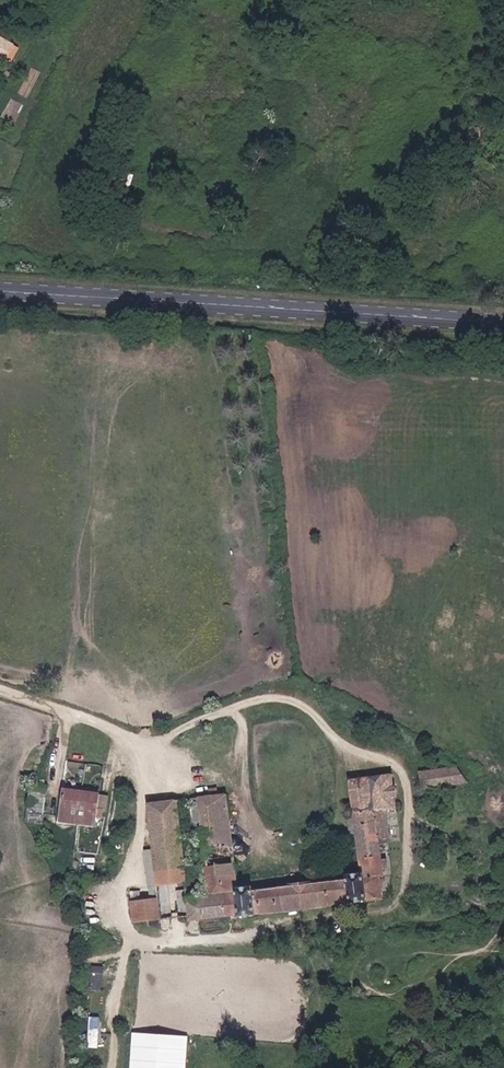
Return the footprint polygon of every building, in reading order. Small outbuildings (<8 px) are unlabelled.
[(17,43),(0,35),(0,55),(9,60),(17,43)] [(445,789),(481,785),(468,770),(444,773),(445,789)] [(436,791),(445,789),(444,773),(434,774),(436,791)] [(213,899),(190,901),(181,807),(153,810),(163,905),(165,930),(194,927),(195,931),(206,929),(208,940),(236,937),(234,922),(244,921),(245,924),(258,922),(260,919),(354,906),(354,908),(373,906),(374,903),(387,901),(385,882),(391,881),(388,849),(398,848),(395,815),(405,813),(402,778),(360,783),(363,810),(368,860),(369,871),(355,873),(355,881),(258,893),(258,888),(241,890),(228,801),(193,805),(197,841),(205,840),(213,899)] [(110,817),(114,816),(115,801),(71,795),(69,827),(105,832),(105,825),(109,826),(110,817)] [(362,861),(368,860),(363,810),(357,811),(362,861)] [(139,933),(165,930),(163,905),(137,908),(139,933)] [(100,1032),(101,1017),(93,1016),(92,1031),(100,1032)] [(189,1035),(133,1031),(131,1067),(187,1067),(189,1035)]
